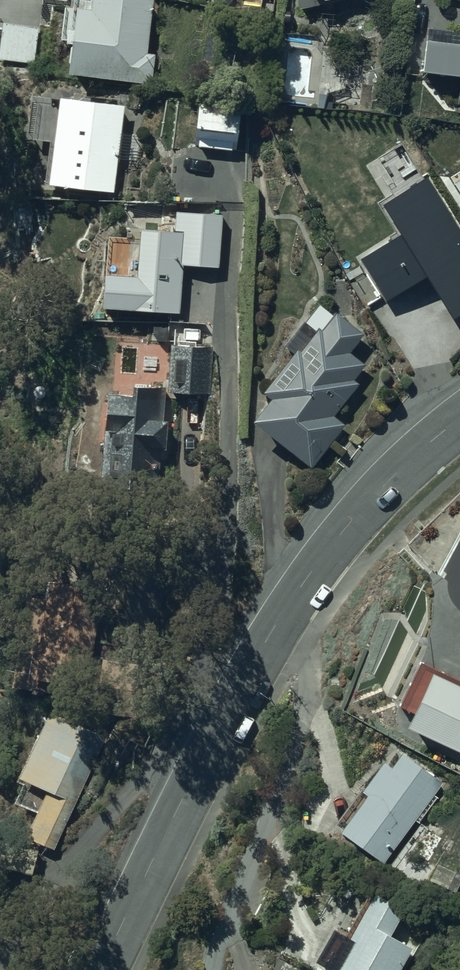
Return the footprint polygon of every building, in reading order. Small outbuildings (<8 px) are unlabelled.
[(66,42),(71,42),(66,73),(126,82),(151,85),(155,53),(147,52),(154,0),(73,0),(66,42)] [(337,1),(339,11),(386,2),(386,0),(296,0),(297,8),(337,1)] [(450,31),(448,42),(421,39),(417,72),(459,77),(459,32),(450,31)] [(114,192),(125,103),(59,96),(59,98),(33,95),(29,123),(34,123),(32,138),(49,140),(44,185),(114,192)] [(198,101),(195,132),(194,141),(199,142),(199,148),(237,151),(237,147),(243,148),(245,119),(246,109),(241,109),(241,105),(231,104),(198,101)] [(449,181),(459,198),(459,174),(449,181)] [(166,232),(173,232),(173,235),(146,233),(147,228),(133,227),(133,228),(130,263),(130,271),(111,269),(111,272),(104,271),(102,307),(166,312),(180,313),(184,260),(184,257),(218,260),(221,214),(200,212),(201,207),(176,205),(175,212),(167,211),(166,232)] [(271,397),(253,421),(311,468),(344,425),(333,417),(358,383),(353,380),(365,364),(349,352),(363,334),(336,313),(322,332),(319,329),(301,352),(297,349),(264,392),(271,397)] [(211,391),(211,349),(197,349),(197,342),(170,342),(170,369),(173,369),(173,391),(211,391)] [(167,419),(162,419),(164,389),(133,387),(133,394),(104,392),(99,477),(121,478),(119,503),(157,506),(161,446),(166,447),(167,419)] [(417,661),(398,704),(412,710),(404,727),(459,752),(459,681),(417,661)] [(56,851),(102,735),(46,712),(19,780),(23,781),(14,804),(37,813),(26,839),(56,851)] [(356,804),(336,831),(381,865),(414,822),(418,825),(438,798),(432,794),(441,783),(397,750),(386,765),(381,762),(366,782),(359,777),(348,792),(355,796),(352,800),(356,804)] [(0,838),(0,866),(31,875),(38,849),(0,838)] [(402,910),(371,892),(365,902),(362,900),(341,935),(329,928),(311,961),(326,969),(398,969),(411,947),(389,934),(402,910)]
